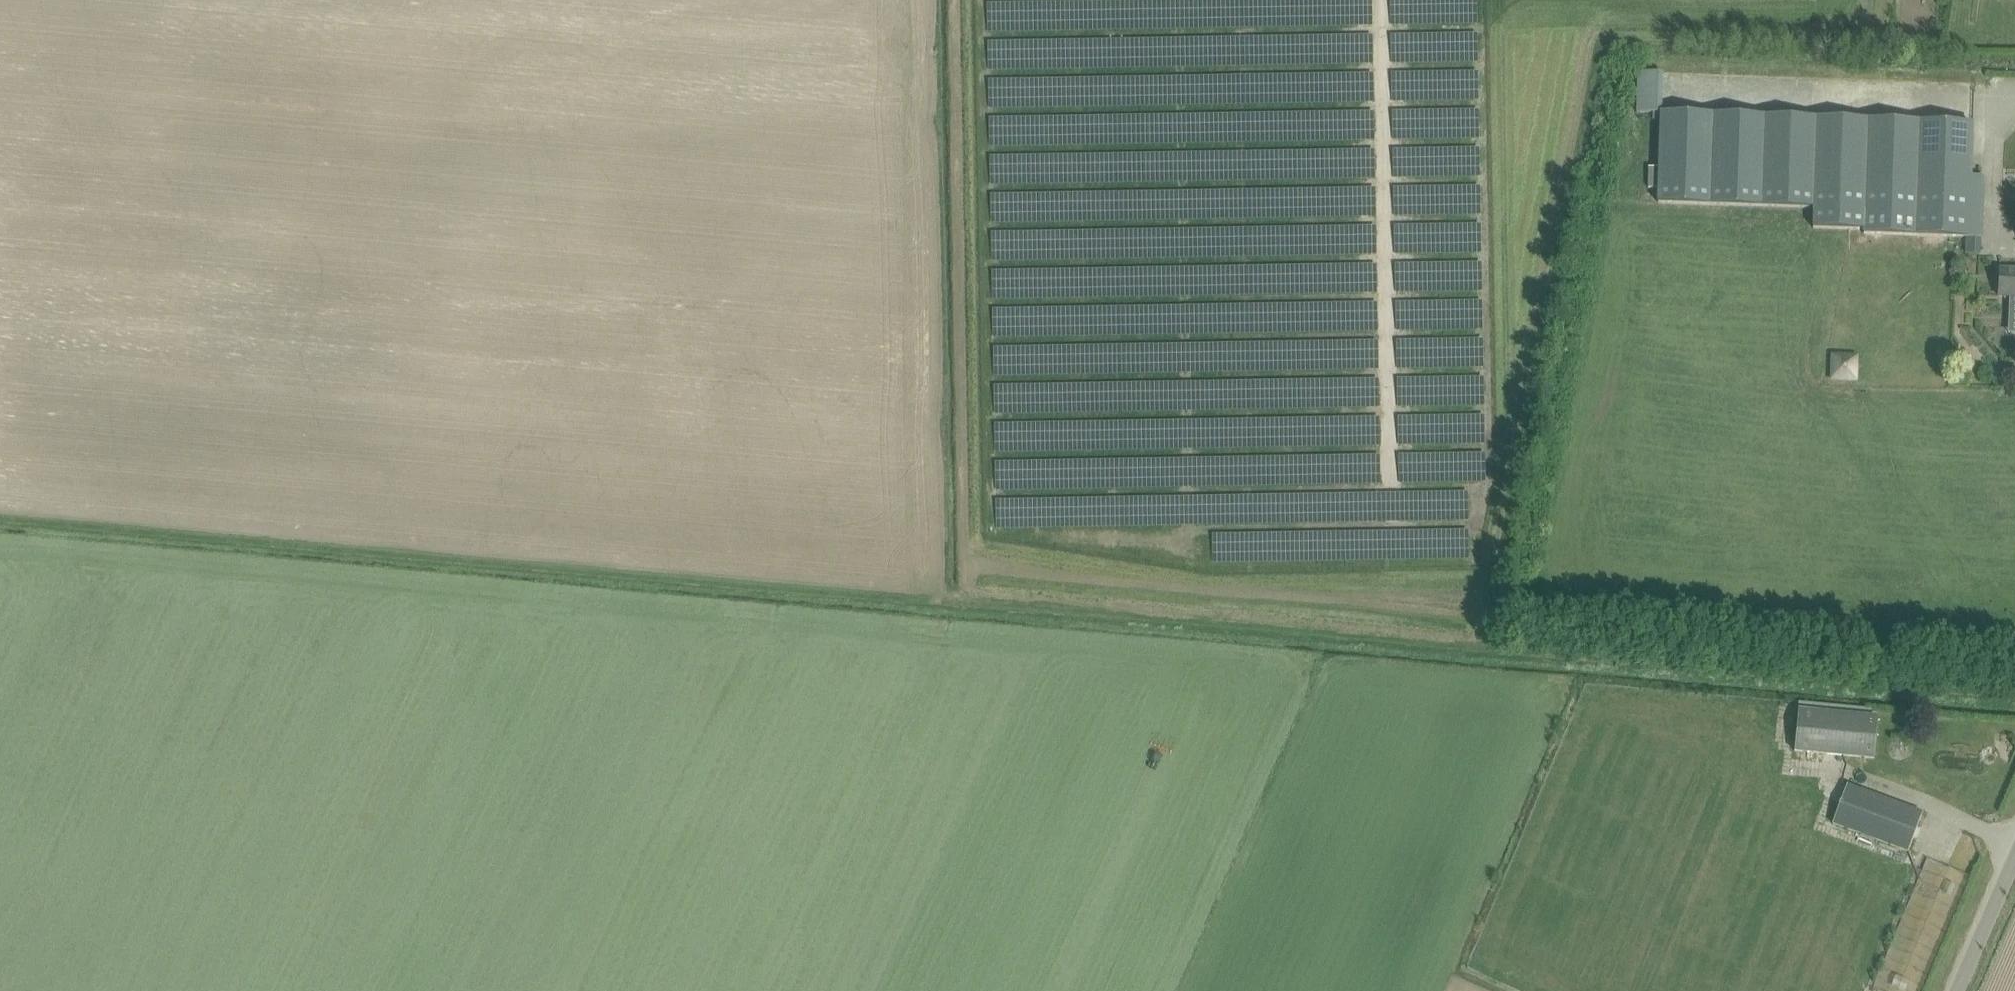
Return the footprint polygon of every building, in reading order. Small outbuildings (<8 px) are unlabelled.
[(1980,253),(1981,237),(1982,237),(1984,176),(1971,176),(1973,122),(1662,113),(1664,73),(1639,72),(1638,112),(1662,113),(1661,166),(1648,166),(1648,187),(1660,187),(1659,203),(1814,208),(1814,228),(1865,229),(1865,233),(1966,237),(1965,252),(1980,253)] [(2001,268),(2000,288),(2000,295),(2014,296),(2014,269),(2001,268)] [(1831,352),(1830,376),(1857,379),(1859,354),(1831,352)] [(1795,751),(1875,758),(1879,718),(1799,711),(1795,751)] [(1923,813),(1848,785),(1834,823),(1909,851),(1923,813)]
